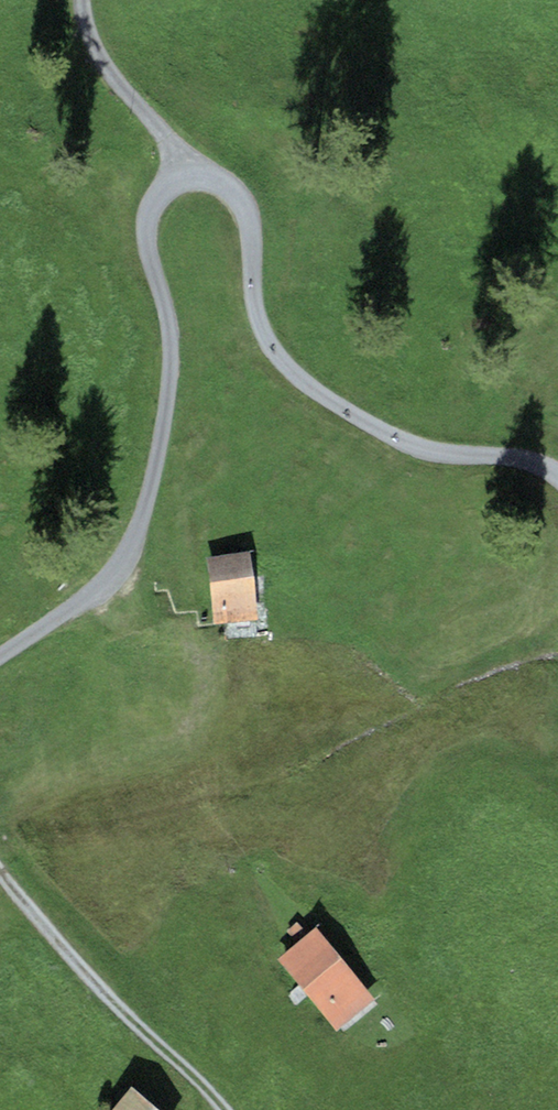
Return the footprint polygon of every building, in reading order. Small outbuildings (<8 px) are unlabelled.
[(249,551),(205,556),(214,625),(258,619),(249,551)] [(316,927),(277,959),(336,1029),(375,997),(316,927)] [(112,1109),(160,1109),(132,1086),(112,1109)]
